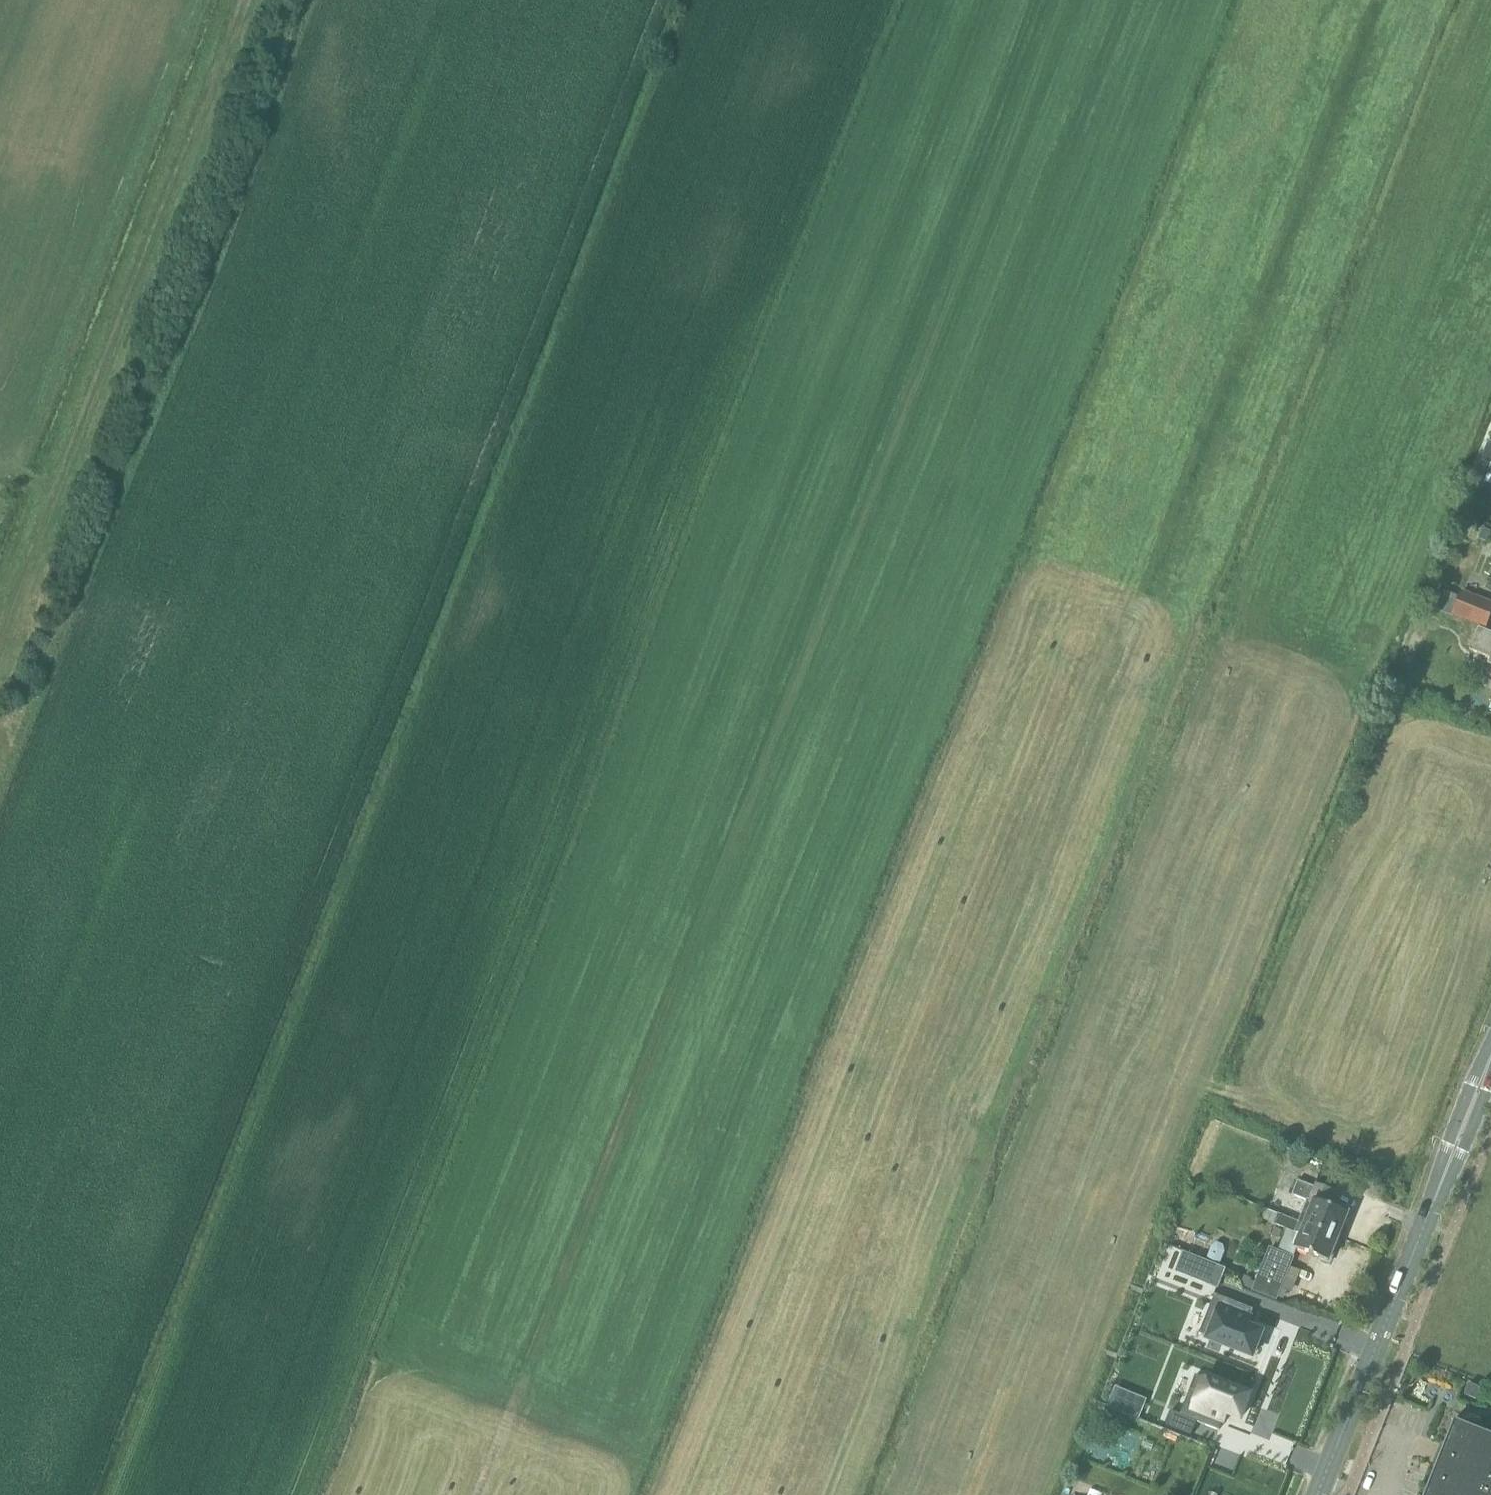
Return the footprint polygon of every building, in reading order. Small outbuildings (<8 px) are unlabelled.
[(1481,461),(1490,465),(1490,442),(1489,441),(1481,461)] [(1479,627),(1479,626),(1485,628),(1490,612),(1490,603),(1463,591),(1453,615),(1470,622),(1469,623),(1479,627)] [(1479,627),(1469,623),(1468,625),(1461,643),(1471,647),(1470,650),(1490,658),(1487,664),(1490,665),(1490,632),(1479,627)] [(1307,1199),(1299,1221),(1299,1222),(1338,1237),(1347,1211),(1329,1204),(1334,1190),(1315,1183),(1314,1186),(1298,1180),(1293,1194),(1307,1199)] [(1245,1275),(1243,1281),(1245,1288),(1277,1301),(1278,1298),(1291,1267),(1290,1266),(1290,1264),(1291,1264),(1294,1256),(1294,1255),(1297,1247),(1330,1259),(1338,1237),(1299,1222),(1299,1221),(1266,1209),(1262,1219),(1287,1228),(1279,1250),(1271,1247),(1258,1280),(1256,1284),(1251,1282),(1253,1278),(1245,1275)] [(1209,1243),(1195,1237),(1189,1251),(1220,1264),(1225,1252),(1224,1245),(1217,1242),(1212,1245),(1209,1243)] [(1214,1265),(1206,1283),(1218,1288),(1225,1269),(1214,1265)] [(1215,1294),(1200,1334),(1253,1355),(1262,1333),(1250,1328),(1253,1318),(1251,1317),(1254,1310),(1215,1294)] [(1172,1411),(1166,1426),(1192,1436),(1197,1422),(1219,1431),(1222,1423),(1224,1424),(1228,1414),(1241,1419),(1250,1395),(1209,1379),(1210,1378),(1206,1376),(1205,1379),(1201,1378),(1196,1376),(1181,1414),(1172,1411)] [(1470,1383),(1465,1395),(1477,1400),(1482,1388),(1470,1383)] [(1455,1420),(1425,1494),(1490,1494),(1490,1435),(1457,1421),(1458,1421),(1455,1420)]
